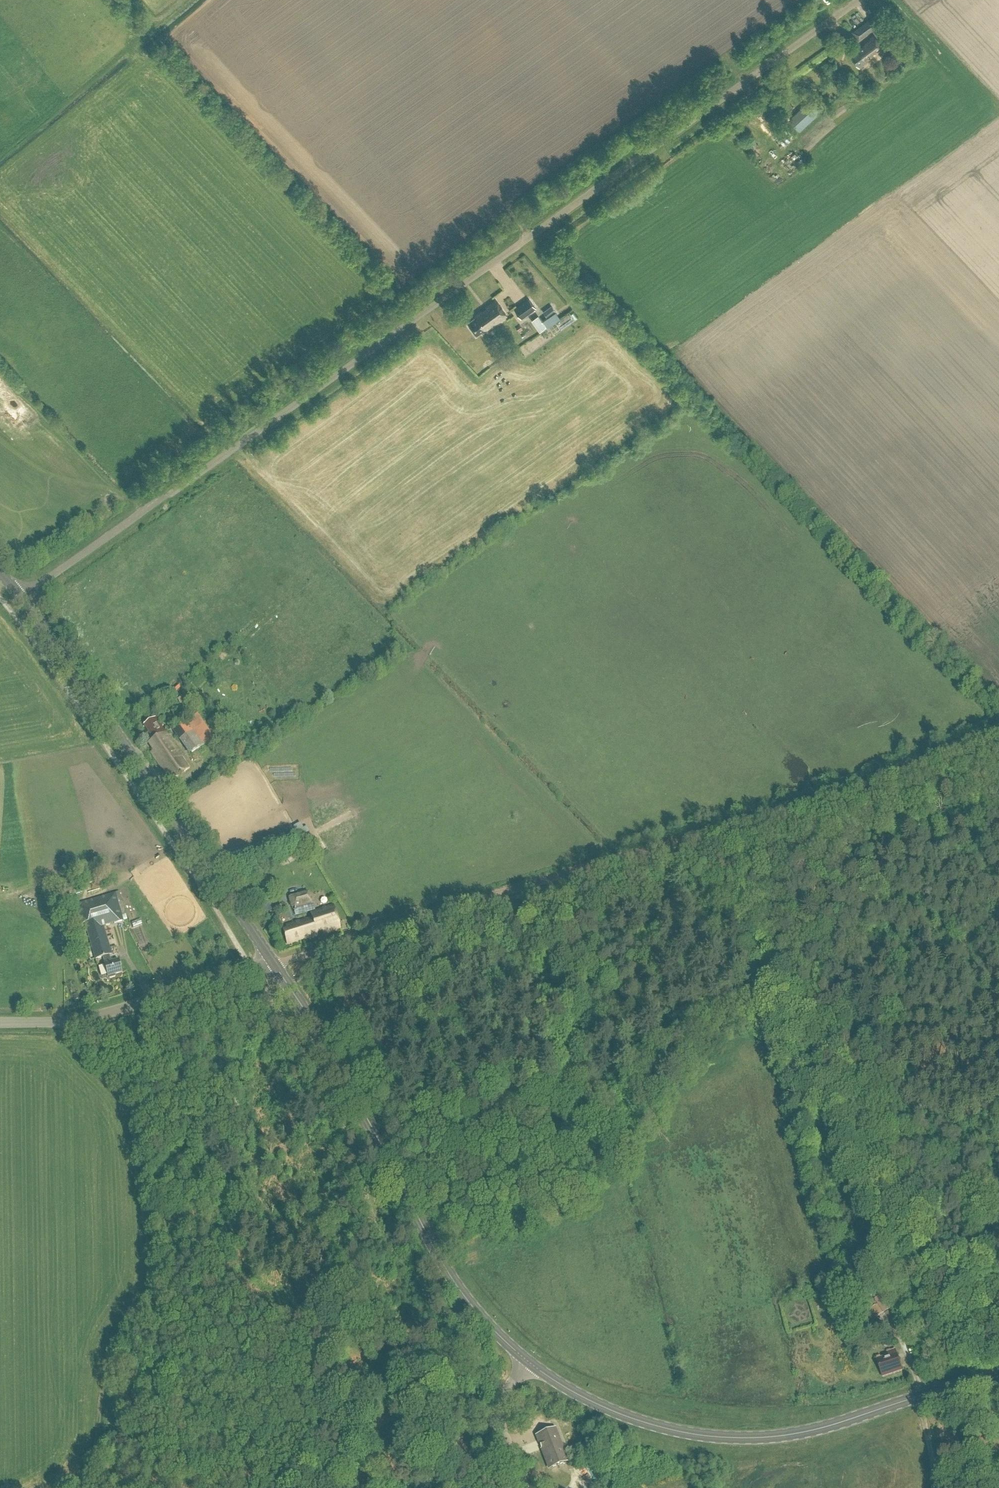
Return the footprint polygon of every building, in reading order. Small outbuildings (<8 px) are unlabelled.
[(854,31),(859,38),(873,28),(877,34),(885,27),(875,15),(869,19),(854,31)] [(860,67),(884,48),(875,36),(863,45),(864,47),(860,50),(858,48),(852,53),(853,55),(852,56),(860,67)] [(777,99),(778,101),(787,111),(793,106),(789,100),(786,103),(782,98),(780,96),(777,99)] [(790,118),(800,130),(822,109),(812,98),(790,118)] [(529,298),(514,308),(521,317),(535,307),(529,298)] [(475,316),(467,322),(476,333),(481,329),(483,331),(502,317),(506,314),(495,299),(484,306),(485,308),(482,310),(481,309),(474,314),(475,316)] [(551,305),(543,311),(547,316),(555,311),(555,310),(551,305)] [(180,689),(177,685),(170,692),(172,695),(180,689)] [(173,732),(183,747),(189,756),(213,739),(196,716),(173,732)] [(151,755),(170,784),(190,771),(156,721),(143,729),(152,743),(148,746),(153,754),(151,755)] [(127,730),(133,741),(138,738),(132,727),(127,730)] [(296,849),(279,858),(282,865),(299,856),(296,849)] [(57,894),(69,890),(68,885),(55,889),(57,894)] [(295,910),(297,916),(313,911),(308,894),(289,899),(292,909),(295,910)] [(104,965),(104,966),(100,967),(99,969),(101,976),(103,977),(107,976),(108,978),(109,977),(110,980),(116,978),(115,975),(122,973),(119,961),(111,963),(110,956),(112,956),(104,928),(123,922),(122,917),(115,895),(75,906),(81,925),(84,924),(95,960),(103,958),(105,965),(104,965)] [(56,913),(60,913),(60,905),(50,905),(50,914),(56,914),(56,913)] [(323,936),(340,930),(333,908),(310,915),(312,920),(284,928),(286,932),(283,933),(287,946),(317,937),(316,934),(322,932),(323,936)] [(86,966),(80,967),(82,976),(88,975),(86,966)] [(872,1310),(878,1318),(885,1314),(879,1305),(872,1310)] [(888,1353),(889,1357),(877,1361),(883,1378),(902,1371),(895,1351),(888,1353)] [(535,1437),(548,1469),(567,1462),(555,1429),(535,1437)]
